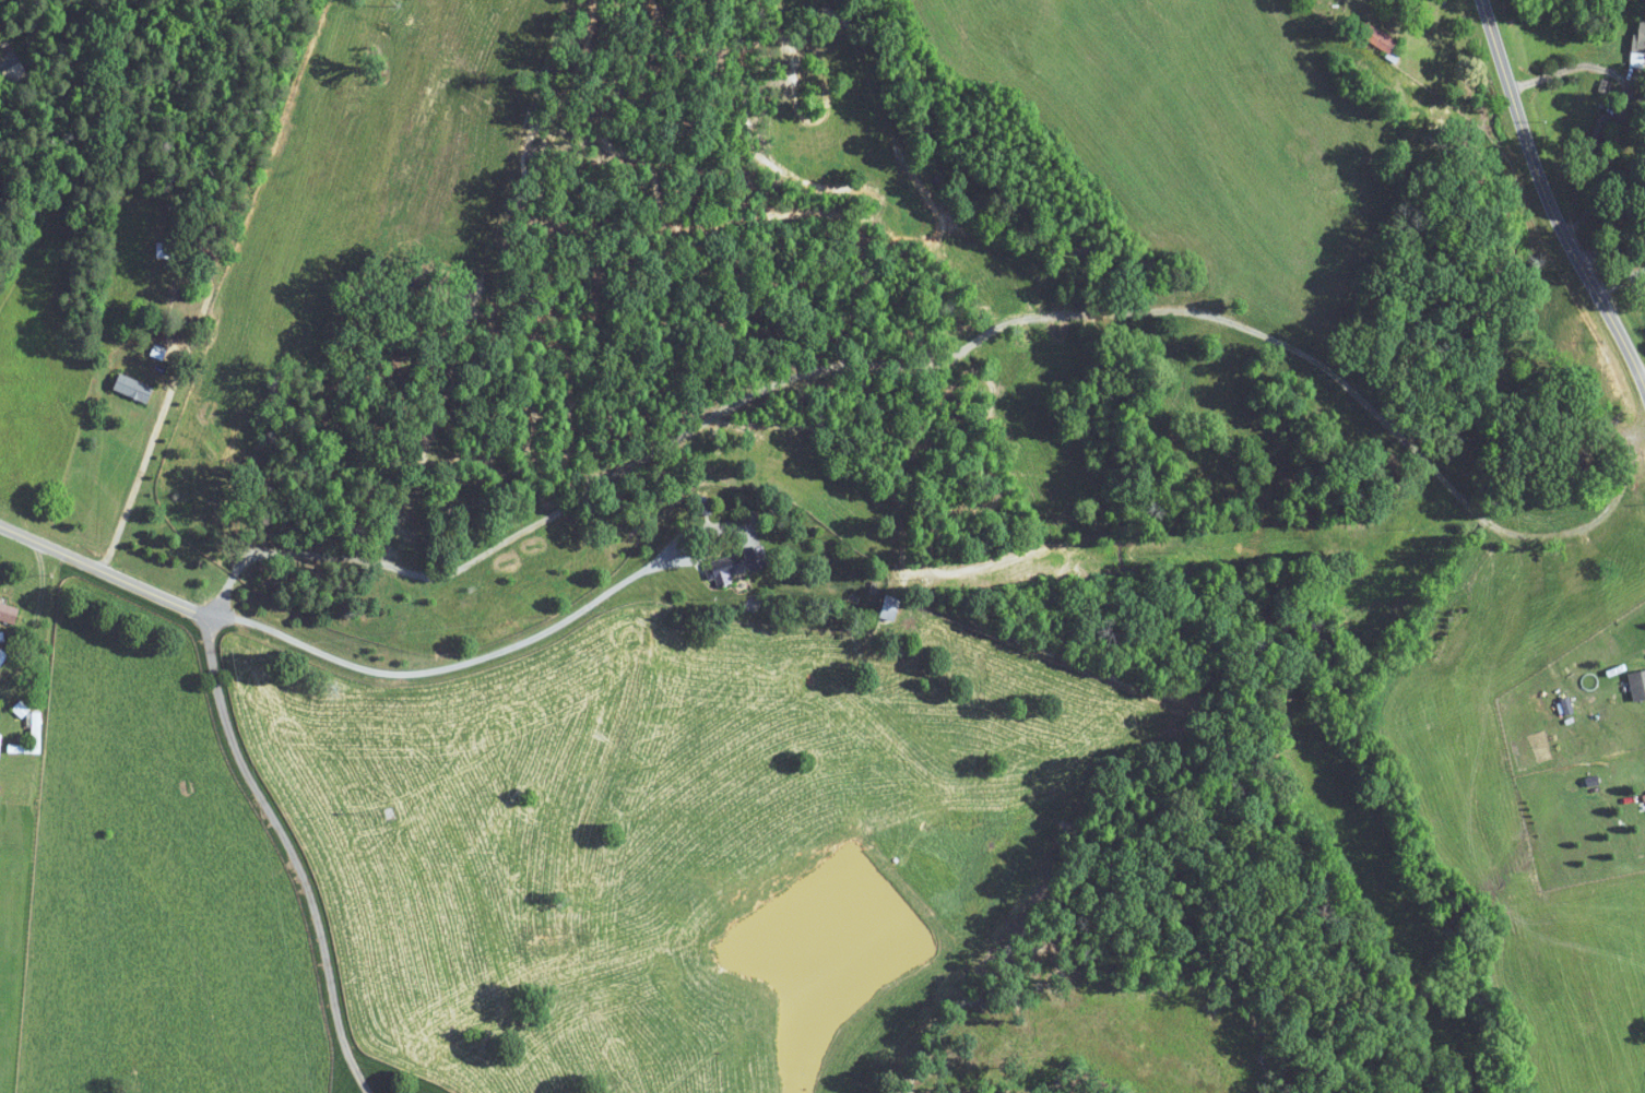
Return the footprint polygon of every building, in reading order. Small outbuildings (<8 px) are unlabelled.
[(1636,20),(1630,69),(1644,71),(1644,22),(1636,20)] [(1401,47),(1368,22),(1358,35),(1390,60),(1401,47)] [(1610,120),(1602,115),(1590,137),(1598,142),(1610,120)] [(177,259),(177,242),(156,242),(156,259),(177,259)] [(154,388),(118,373),(112,389),(148,404),(154,388)] [(702,515),(709,514),(707,503),(699,504),(702,515)] [(711,572),(714,581),(741,571),(738,562),(711,572)] [(892,622),(899,599),(884,595),(878,617),(892,622)] [(20,608),(0,603),(0,625),(1,621),(16,625),(20,608)] [(1634,702),(1644,700),(1644,670),(1627,674),(1634,702)]
